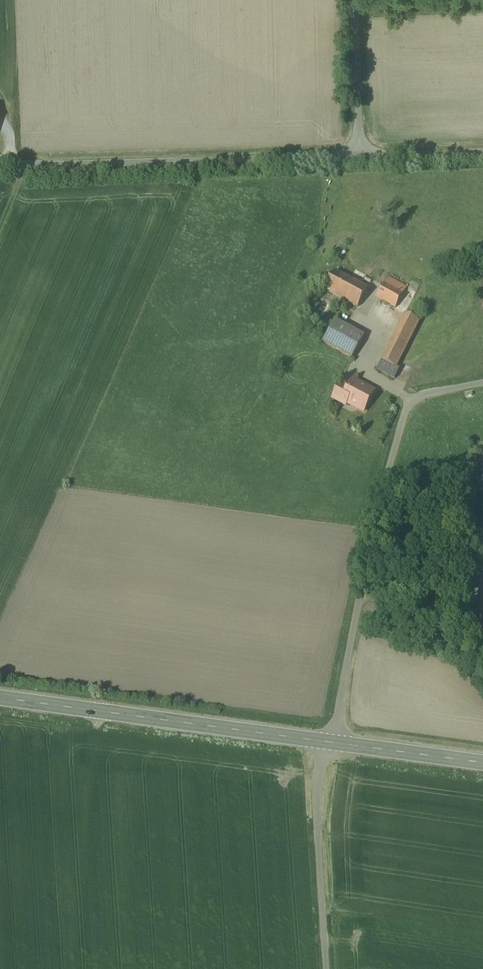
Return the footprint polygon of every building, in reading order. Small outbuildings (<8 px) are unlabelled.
[(354,281),(335,271),(325,289),(344,300),(354,281)] [(406,287),(388,277),(378,298),(395,308),(406,287)] [(368,289),(354,281),(344,300),(359,307),(368,289)] [(405,314),(377,370),(395,379),(400,370),(396,368),(420,322),(405,314)] [(364,337),(336,321),(324,343),(352,359),(364,337)] [(363,384),(353,379),(349,387),(343,399),(344,399),(353,404),(352,405),(364,411),(374,392),(363,386),(363,384)] [(341,383),(333,399),(342,403),(344,399),(343,399),(349,387),(341,383)]
